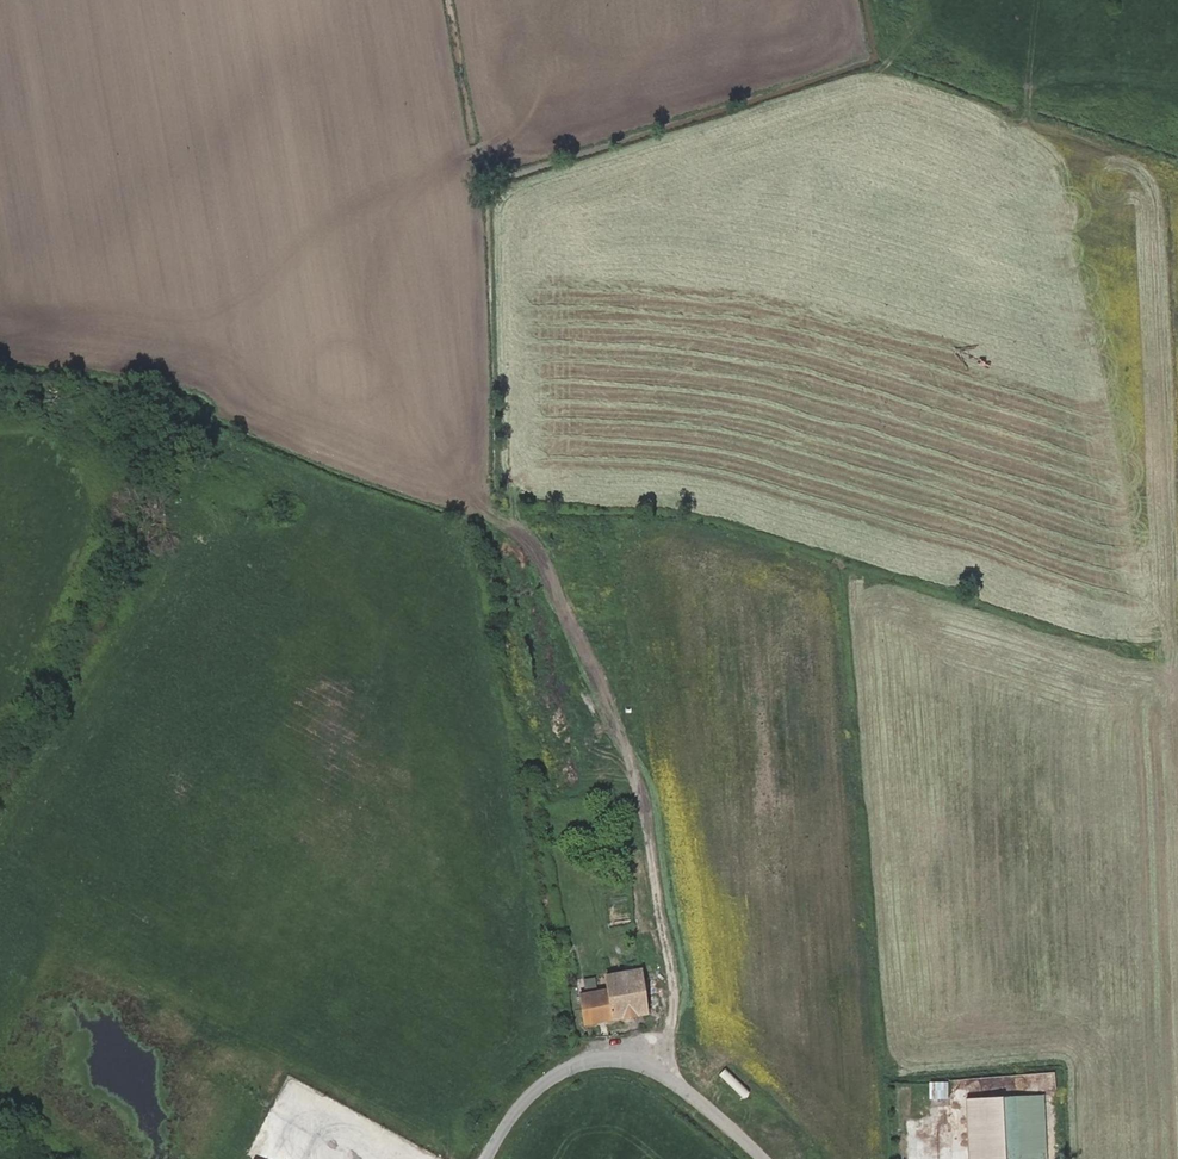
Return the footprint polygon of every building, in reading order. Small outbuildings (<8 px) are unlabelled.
[(637,968),(603,974),(605,988),(578,993),(583,1024),(645,1012),(637,968)] [(659,986),(663,1003),(672,1001),(669,984),(659,986)] [(930,1081),(930,1098),(949,1098),(949,1081),(930,1081)] [(1039,1097),(967,1101),(970,1158),(1042,1158),(1039,1097)]
